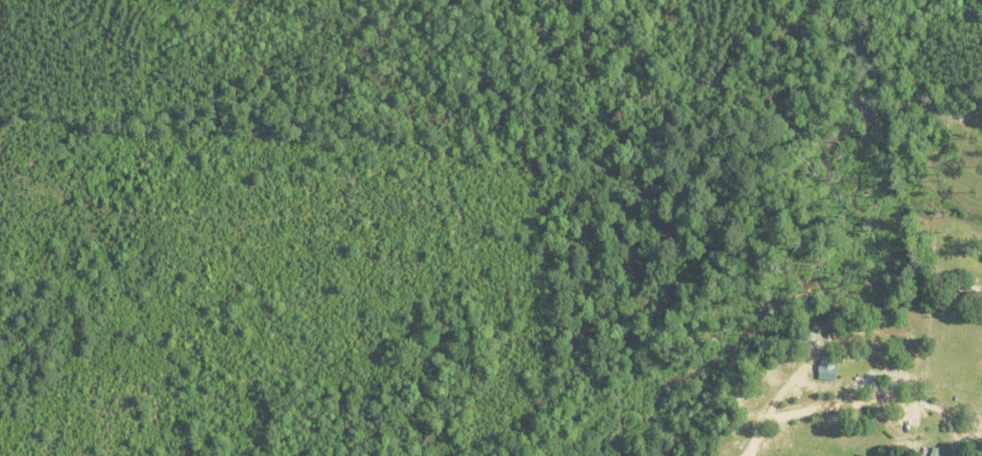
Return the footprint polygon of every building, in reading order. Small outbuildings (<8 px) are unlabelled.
[(814,379),(832,380),(832,360),(814,360),(814,379)] [(927,447),(925,455),(941,455),(935,455),(937,449),(927,447)]
